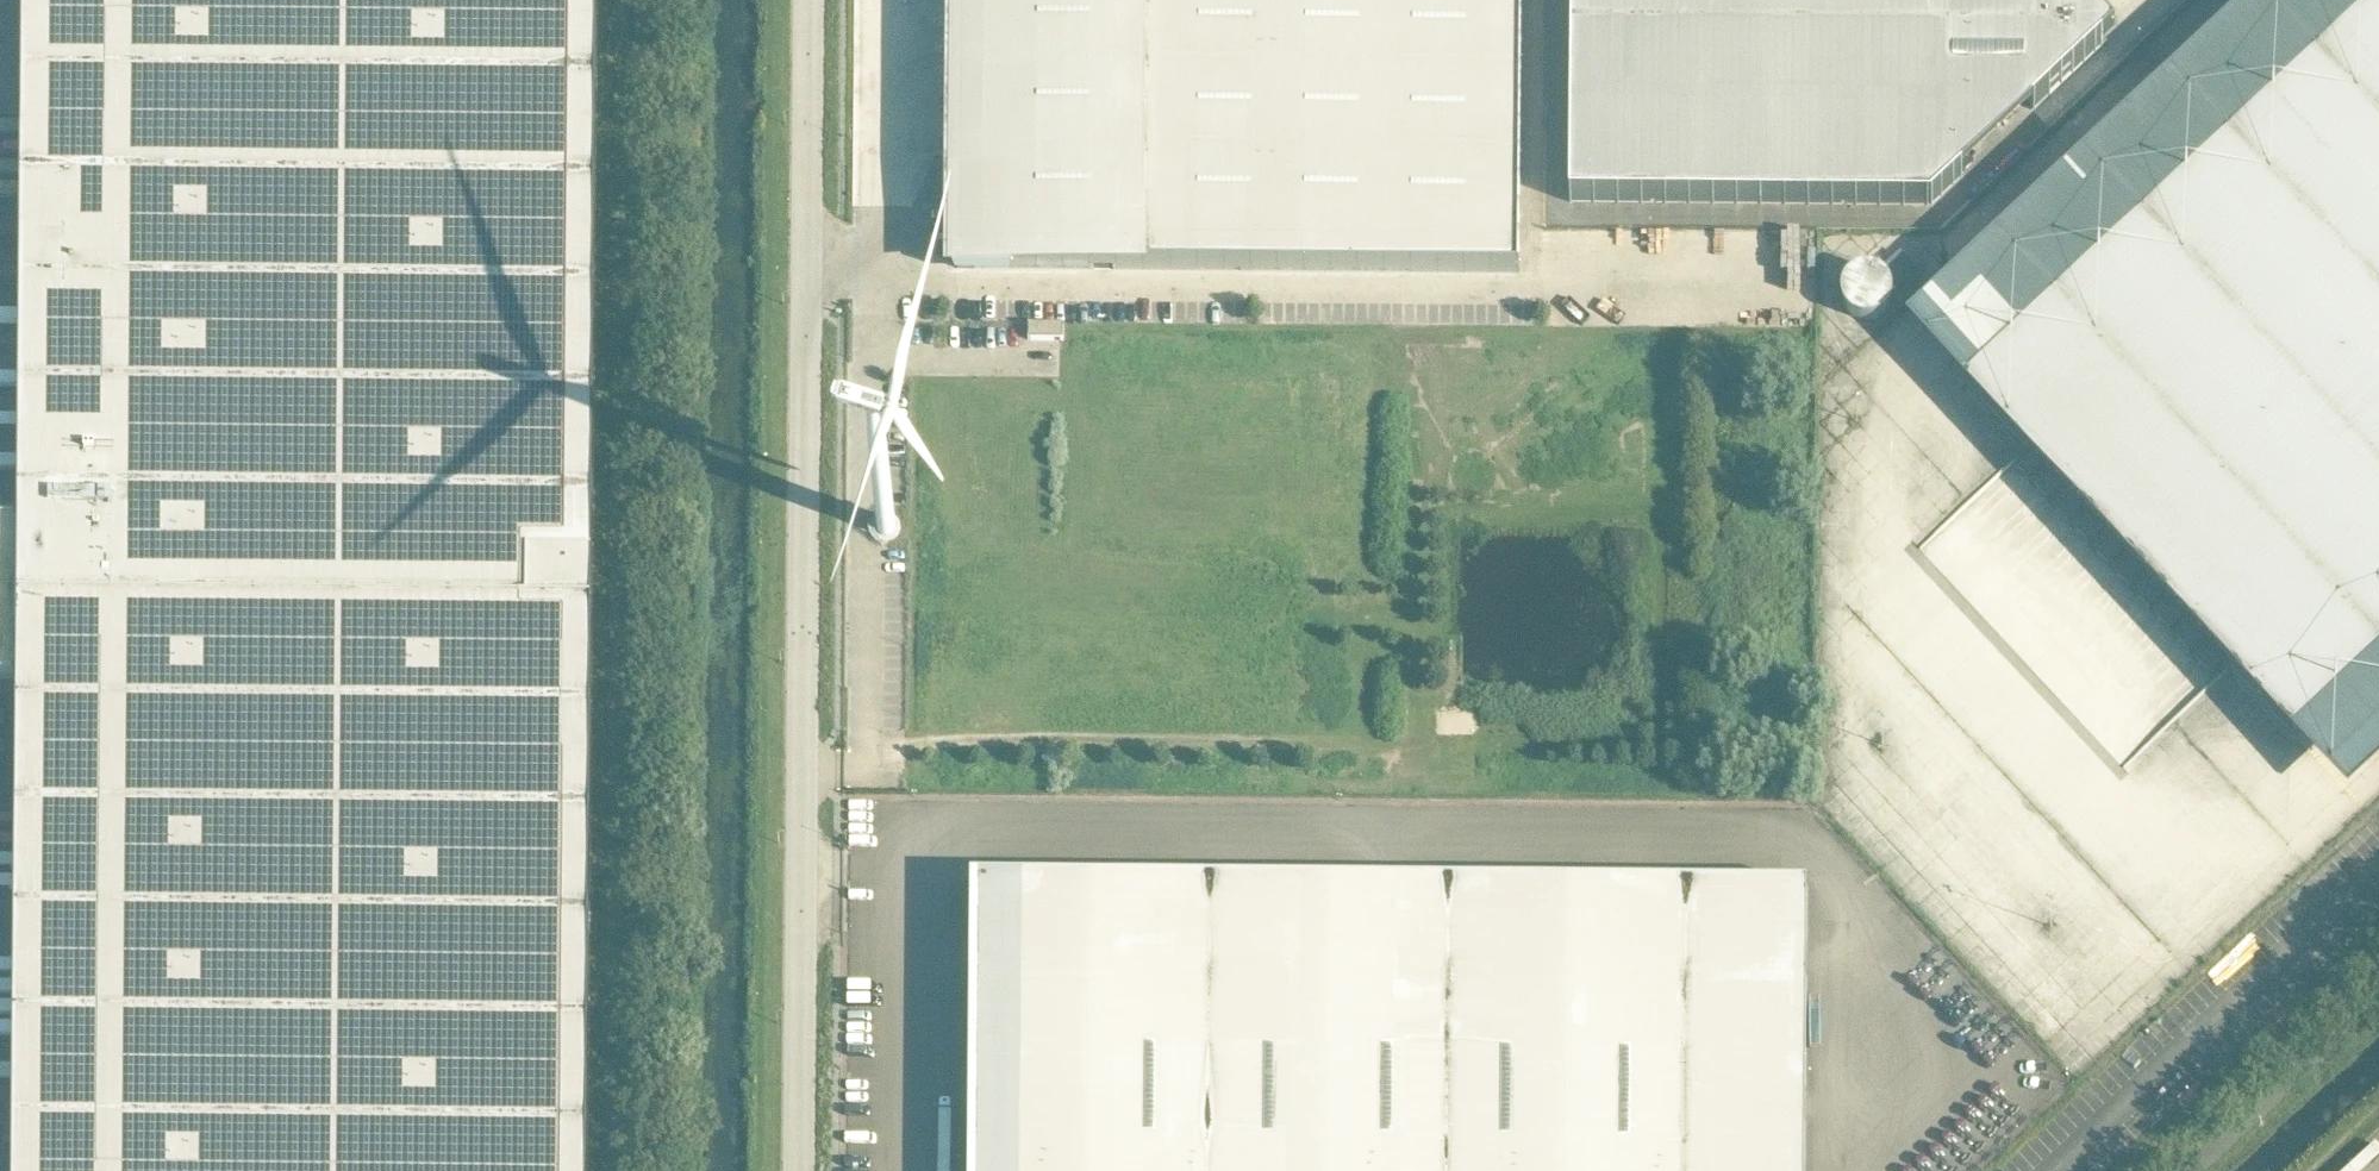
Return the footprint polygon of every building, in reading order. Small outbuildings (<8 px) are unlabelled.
[(593,608),(598,0),(24,0),(20,525),(0,525),(0,604),(593,608)] [(956,273),(1011,274),(1012,269),(1519,274),(1521,0),(958,0),(956,273)] [(1570,202),(1931,206),(2103,46),(2115,35),(2083,0),(1571,0),(1570,202)] [(1966,384),(2292,733),(2378,652),(2378,0),(1966,384)] [(1901,255),(1884,272),(1904,293),(1922,277),(1901,255)] [(1456,275),(1325,273),(1324,302),(1443,304),(1443,290),(1456,290),(1456,275)] [(1064,326),(1029,326),(1029,341),(1064,341),(1064,326)] [(15,1170),(588,1170),(593,608),(0,604),(0,680),(19,680),(15,1170)] [(1919,852),(1901,845),(1926,875),(1933,878),(1936,885),(1985,943),(1989,942),(1996,924),(2007,937),(2013,932),(2015,940),(2027,909),(2028,915),(2033,904),(2037,902),(2027,891),(2023,892),(2017,869),(2010,885),(2008,878),(1993,872),(1991,864),(1987,865),(1983,874),(1970,858),(1966,856),(1969,848),(1957,834),(1935,840),(1934,841),(1927,833),(1919,852)] [(972,893),(969,1170),(1805,1170),(1807,888),(972,881),(972,893)]
